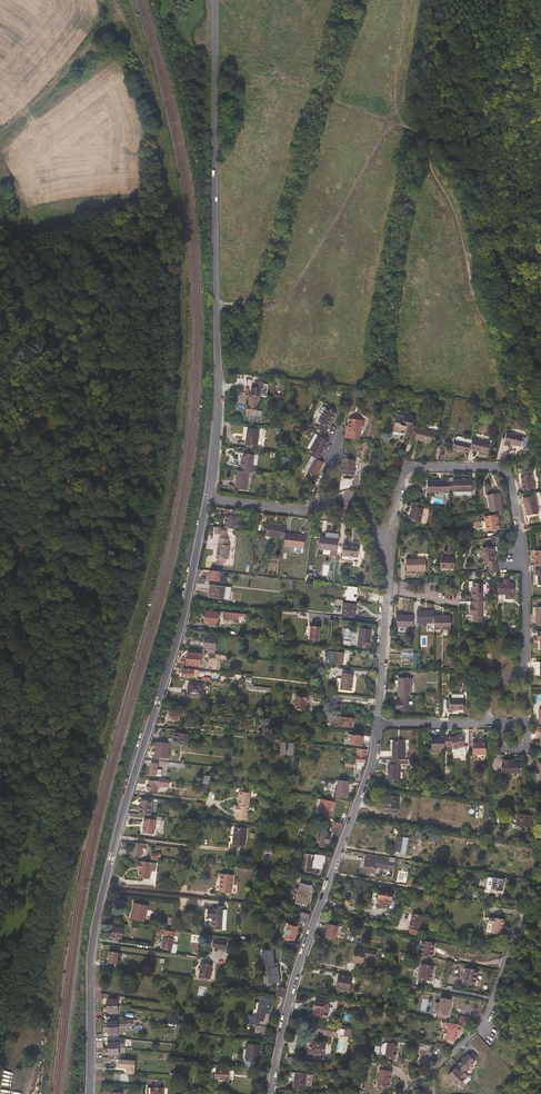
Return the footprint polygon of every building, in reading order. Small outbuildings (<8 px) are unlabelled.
[(246,417),(250,418),(249,422),(258,423),(259,416),(257,416),(258,406),(258,404),(260,404),(262,389),(252,388),(251,396),(250,395),(249,401),(250,401),(249,405),(248,405),(246,417)] [(319,423),(322,424),(319,430),(326,435),(337,414),(327,409),(319,423)] [(415,432),(417,427),(414,426),(416,418),(406,415),(404,420),(403,420),(401,425),(396,424),(394,432),(402,435),(403,431),(407,432),(406,436),(411,437),(410,441),(415,443),(416,441),(418,433),(415,432)] [(360,441),(361,428),(365,428),(366,422),(350,420),(349,426),(347,426),(346,439),(360,441)] [(435,445),(437,434),(419,429),(418,433),(416,441),(435,445)] [(257,450),(260,431),(248,430),(246,446),(248,446),(248,449),(257,450)] [(522,448),(524,438),(508,434),(505,444),(506,444),(506,446),(511,448),(512,445),(522,448)] [(308,450),(310,451),(313,453),(310,457),(312,457),(318,461),(329,443),(319,437),(314,444),(312,443),(308,450)] [(471,451),(473,440),(460,437),(456,439),(456,442),(455,442),(453,450),(470,454),(471,451)] [(488,455),(491,444),(473,440),(471,451),(488,455)] [(241,459),(241,463),(240,467),(242,468),(241,473),(249,473),(252,474),(252,468),(257,469),(258,456),(244,454),(243,460),(241,459)] [(316,479),(324,464),(318,461),(312,457),(304,472),(306,473),(304,477),(306,478),(308,474),(316,479)] [(354,476),(355,461),(344,460),(342,475),(354,476)] [(247,490),(249,473),(241,473),(238,472),(237,477),(235,476),(234,483),(236,483),(235,489),(247,490)] [(520,487),(524,487),(524,493),(536,491),(533,476),(519,478),(520,487)] [(473,493),(472,481),(454,481),(454,483),(450,483),(450,491),(454,491),(454,493),(473,493)] [(450,491),(450,483),(446,483),(446,482),(428,482),(428,494),(446,494),(446,492),(450,491)] [(503,512),(501,495),(488,497),(491,514),(503,512)] [(539,516),(537,498),(525,499),(528,517),(539,516)] [(421,524),(424,510),(423,510),(424,506),(414,503),(409,522),(421,524)] [(237,531),(238,518),(228,517),(228,521),(227,521),(226,525),(227,525),(226,529),(237,531)] [(499,531),(498,522),(499,522),(499,517),(485,519),(486,523),(483,523),(484,533),(499,531)] [(285,535),(286,529),(282,528),(282,527),(276,526),(276,527),(268,526),(266,538),(285,540),(285,535)] [(337,558),(339,535),(326,534),(325,539),(320,538),(319,550),(331,552),(330,557),(337,558)] [(303,554),(304,550),(305,537),(285,535),(285,540),(284,547),(295,549),(294,553),(296,553),(300,554),(301,554),(303,554)] [(228,561),(229,547),(228,547),(229,541),(220,540),(219,546),(218,546),(217,559),(219,560),(218,564),(225,564),(226,561),(228,561)] [(358,559),(360,543),(349,542),(348,547),(344,547),(342,557),(358,559)] [(496,557),(495,553),(494,548),(483,550),(485,565),(489,564),(489,569),(497,567),(497,563),(495,563),(494,558),(496,557)] [(455,570),(456,559),(442,558),(441,569),(455,570)] [(407,573),(416,573),(426,573),(427,561),(407,561),(407,573)] [(220,583),(221,573),(210,572),(209,582),(220,583)] [(515,597),(515,584),(510,585),(510,581),(505,581),(505,585),(499,585),(499,603),(504,603),(504,601),(514,601),(514,597),(515,597)] [(473,585),(474,589),(472,589),(472,599),(474,599),(474,603),(483,603),(485,603),(486,598),(484,598),(484,585),(473,585)] [(231,589),(225,588),(210,587),(208,597),(213,597),(212,600),(224,601),(224,600),(230,601),(231,589)] [(483,625),(483,603),(474,603),(474,608),(471,608),(471,617),(474,617),(474,625),(483,625)] [(355,620),(356,607),(344,605),(343,618),(355,620)] [(217,627),(218,614),(217,614),(218,613),(206,612),(204,625),(217,627)] [(435,620),(435,618),(434,613),(418,613),(417,625),(434,625),(435,620)] [(244,625),(245,618),(246,618),(246,616),(225,614),(224,620),(239,621),(238,624),(244,625)] [(414,629),(414,617),(398,617),(398,629),(414,629)] [(452,618),(444,618),(435,618),(435,620),(434,625),(434,634),(442,634),(442,631),(451,631),(452,618)] [(318,643),(320,629),(311,628),(309,641),(318,643)] [(369,649),(371,631),(360,630),(358,647),(369,649)] [(215,650),(216,640),(206,639),(205,641),(203,641),(202,651),(205,651),(206,649),(208,650),(207,654),(214,655),(214,651),(215,650)] [(199,670),(201,656),(188,654),(186,667),(194,668),(194,670),(199,670)] [(342,667),(344,655),(334,654),(332,666),(342,667)] [(194,678),(195,672),(180,671),(179,679),(189,680),(190,677),(194,678)] [(350,693),(352,676),(343,675),(341,692),(350,693)] [(411,697),(411,680),(399,680),(399,676),(395,676),(395,689),(399,689),(399,697),(401,697),(409,697),(411,697)] [(202,698),(203,686),(189,684),(187,697),(202,698)] [(304,711),(306,703),(307,703),(308,697),(297,696),(295,710),(298,711),(298,712),(300,712),(300,711),(304,711)] [(409,713),(409,697),(401,697),(401,703),(396,703),(396,712),(400,712),(400,713),(409,713)] [(450,701),(450,702),(447,702),(447,711),(450,711),(450,712),(454,712),(454,715),(464,715),(464,697),(452,697),(452,701),(450,701)] [(179,722),(180,717),(184,718),(185,714),(177,713),(177,715),(168,714),(167,721),(179,722)] [(205,722),(203,722),(203,719),(202,719),(202,716),(188,715),(187,723),(193,723),(193,721),(202,721),(201,724),(205,725),(205,722)] [(351,729),(352,720),(342,719),(341,728),(351,729)] [(185,746),(187,735),(173,733),(171,744),(185,746)] [(362,748),(362,743),(370,744),(370,738),(352,736),(351,747),(362,748)] [(464,749),(464,738),(459,738),(459,739),(448,739),(445,740),(445,748),(447,748),(447,749),(453,749),(453,751),(459,751),(459,749),(464,749)] [(445,748),(445,740),(432,740),(432,752),(445,752),(445,748)] [(166,759),(168,744),(155,743),(153,758),(155,758),(166,759)] [(405,762),(405,744),(393,744),(393,762),(404,762),(405,762)] [(486,756),(486,744),(473,744),(473,756),(486,756)] [(364,767),(365,755),(366,752),(358,751),(357,753),(354,753),(353,764),(346,763),(345,768),(354,769),(355,765),(357,765),(357,771),(362,772),(362,767),(364,767)] [(400,783),(401,767),(404,767),(404,762),(393,762),(391,762),(391,766),(389,766),(388,782),(400,783)] [(522,765),(513,765),(513,763),(504,762),(504,765),(502,765),(502,775),(522,775),(522,765)] [(159,777),(160,771),(155,770),(156,765),(150,764),(148,776),(159,777)] [(157,791),(158,785),(169,786),(170,780),(158,779),(158,781),(146,780),(145,789),(149,789),(149,790),(157,791)] [(347,800),(349,784),(339,782),(336,799),(347,800)] [(249,809),(250,794),(240,793),(240,794),(238,794),(237,801),(239,802),(238,808),(248,808),(249,809)] [(397,815),(400,798),(386,797),(384,810),(390,811),(390,814),(397,815)] [(156,807),(157,802),(153,801),(141,800),(140,810),(140,811),(140,814),(151,815),(153,806),(156,807)] [(333,811),(334,804),(321,802),(318,801),(315,817),(328,820),(330,810),(333,811)] [(247,823),(248,808),(238,808),(237,808),(236,808),(235,809),(234,813),(236,814),(237,815),(236,822),(247,823)] [(531,829),(533,819),(527,818),(527,816),(521,815),(521,817),(518,816),(516,827),(531,829)] [(154,833),(154,830),(155,819),(145,818),(143,832),(154,833)] [(245,848),(245,842),(246,832),(234,830),(232,847),(245,848)] [(329,846),(330,838),(327,837),(328,834),(322,833),(319,849),(325,850),(326,845),(329,846)] [(405,858),(408,841),(398,839),(397,843),(396,843),(395,851),(396,851),(396,854),(399,855),(398,855),(401,856),(400,857),(405,858)] [(145,849),(146,844),(137,843),(136,856),(141,856),(142,848),(145,849)] [(305,872),(319,874),(320,869),(323,869),(324,862),(328,863),(329,856),(308,853),(305,872)] [(375,875),(378,862),(366,860),(363,873),(375,875)] [(149,880),(151,863),(141,862),(141,863),(138,863),(137,869),(140,869),(139,879),(149,880)] [(230,896),(232,877),(221,876),(219,894),(230,896)] [(486,877),(485,889),(503,890),(504,878),(486,877)] [(307,909),(312,888),(307,887),(307,889),(305,888),(305,886),(300,885),(298,891),(299,892),(296,906),(307,909)] [(388,911),(390,902),(391,902),(392,896),(379,894),(378,900),(380,900),(379,909),(388,911)] [(144,922),(148,906),(135,903),(131,919),(144,922)] [(221,932),(222,912),(208,912),(207,920),(212,921),(211,931),(221,932)] [(420,934),(423,919),(412,916),(409,932),(410,932),(409,937),(419,938),(419,934),(420,934)] [(501,937),(503,928),(504,928),(504,923),(504,922),(493,920),(492,921),(489,920),(487,935),(501,937)] [(327,923),(325,937),(335,939),(338,926),(327,923)] [(294,943),(297,930),(298,928),(285,925),(282,940),(294,943)] [(121,941),(123,931),(113,929),(111,940),(121,941)] [(161,949),(172,950),(171,953),(176,954),(177,947),(176,945),(172,944),(173,938),(163,937),(161,949)] [(225,953),(227,944),(214,942),(212,949),(217,950),(217,952),(225,953)] [(432,961),(434,945),(430,944),(422,943),(419,958),(432,961)] [(108,951),(107,963),(118,964),(119,952),(108,951)] [(363,966),(365,958),(376,960),(377,954),(360,951),(360,953),(355,952),(352,964),(363,966)] [(277,965),(274,966),(273,953),(262,954),(264,967),(266,967),(269,986),(280,985),(277,965)] [(432,980),(435,966),(422,963),(419,977),(432,980)] [(210,982),(212,968),(200,966),(198,980),(205,981),(205,982),(207,982),(208,982),(210,982)] [(475,988),(477,978),(478,977),(479,973),(466,971),(463,986),(475,988)] [(492,987),(496,976),(491,975),(487,985),(492,987)] [(354,995),(356,981),(351,980),(340,978),(339,978),(339,979),(338,982),(339,983),(337,991),(349,994),(354,995)] [(205,996),(207,987),(199,986),(197,995),(205,996)] [(283,1000),(285,991),(279,989),(277,998),(283,1000)] [(119,1006),(119,1005),(117,1004),(117,999),(111,999),(111,1000),(107,1000),(107,1007),(119,1006)] [(270,1013),(272,1001),(260,999),(256,1018),(248,1017),(247,1027),(267,1031),(269,1017),(267,1016),(268,1012),(270,1013)] [(447,1018),(450,1003),(440,1001),(437,1016),(438,1016),(437,1022),(446,1023),(447,1018)] [(330,1021),(332,1011),(327,1010),(328,1007),(314,1004),(311,1017),(314,1018),(330,1021)] [(473,1029),(474,1022),(464,1020),(463,1027),(473,1029)] [(335,1039),(336,1030),(314,1025),(313,1035),(335,1039)] [(457,1038),(458,1032),(458,1029),(449,1027),(446,1045),(452,1046),(452,1045),(454,1046),(455,1038),(457,1038)] [(351,1040),(353,1033),(346,1032),(344,1038),(351,1040)] [(118,1048),(118,1039),(108,1038),(108,1049),(118,1048)] [(322,1058),(324,1046),(310,1044),(310,1045),(307,1044),(305,1054),(308,1055),(308,1056),(313,1057),(313,1058),(316,1059),(316,1058),(322,1058)] [(395,1061),(396,1055),(395,1055),(396,1047),(387,1045),(384,1060),(394,1062),(394,1061),(395,1061)] [(257,1063),(259,1048),(246,1047),(245,1062),(257,1063)] [(437,1047),(433,1051),(432,1050),(429,1054),(435,1060),(442,1052),(437,1047)] [(119,1059),(118,1048),(108,1049),(108,1059),(119,1059)] [(467,1056),(458,1064),(462,1068),(459,1071),(461,1073),(464,1070),(466,1072),(475,1064),(467,1056)] [(222,1072),(222,1068),(217,1068),(216,1072),(215,1082),(227,1082),(228,1072),(222,1072)] [(456,1068),(448,1075),(458,1087),(470,1077),(466,1072),(464,1070),(461,1073),(459,1071),(456,1068)] [(388,1089),(391,1073),(381,1070),(377,1087),(388,1089)] [(423,1077),(417,1070),(411,1075),(417,1082),(423,1077)] [(305,1092),(307,1076),(291,1074),(290,1082),(294,1083),(293,1091),(305,1092)] [(168,1085),(153,1084),(153,1085),(150,1085),(149,1093),(168,1093),(168,1085)]
